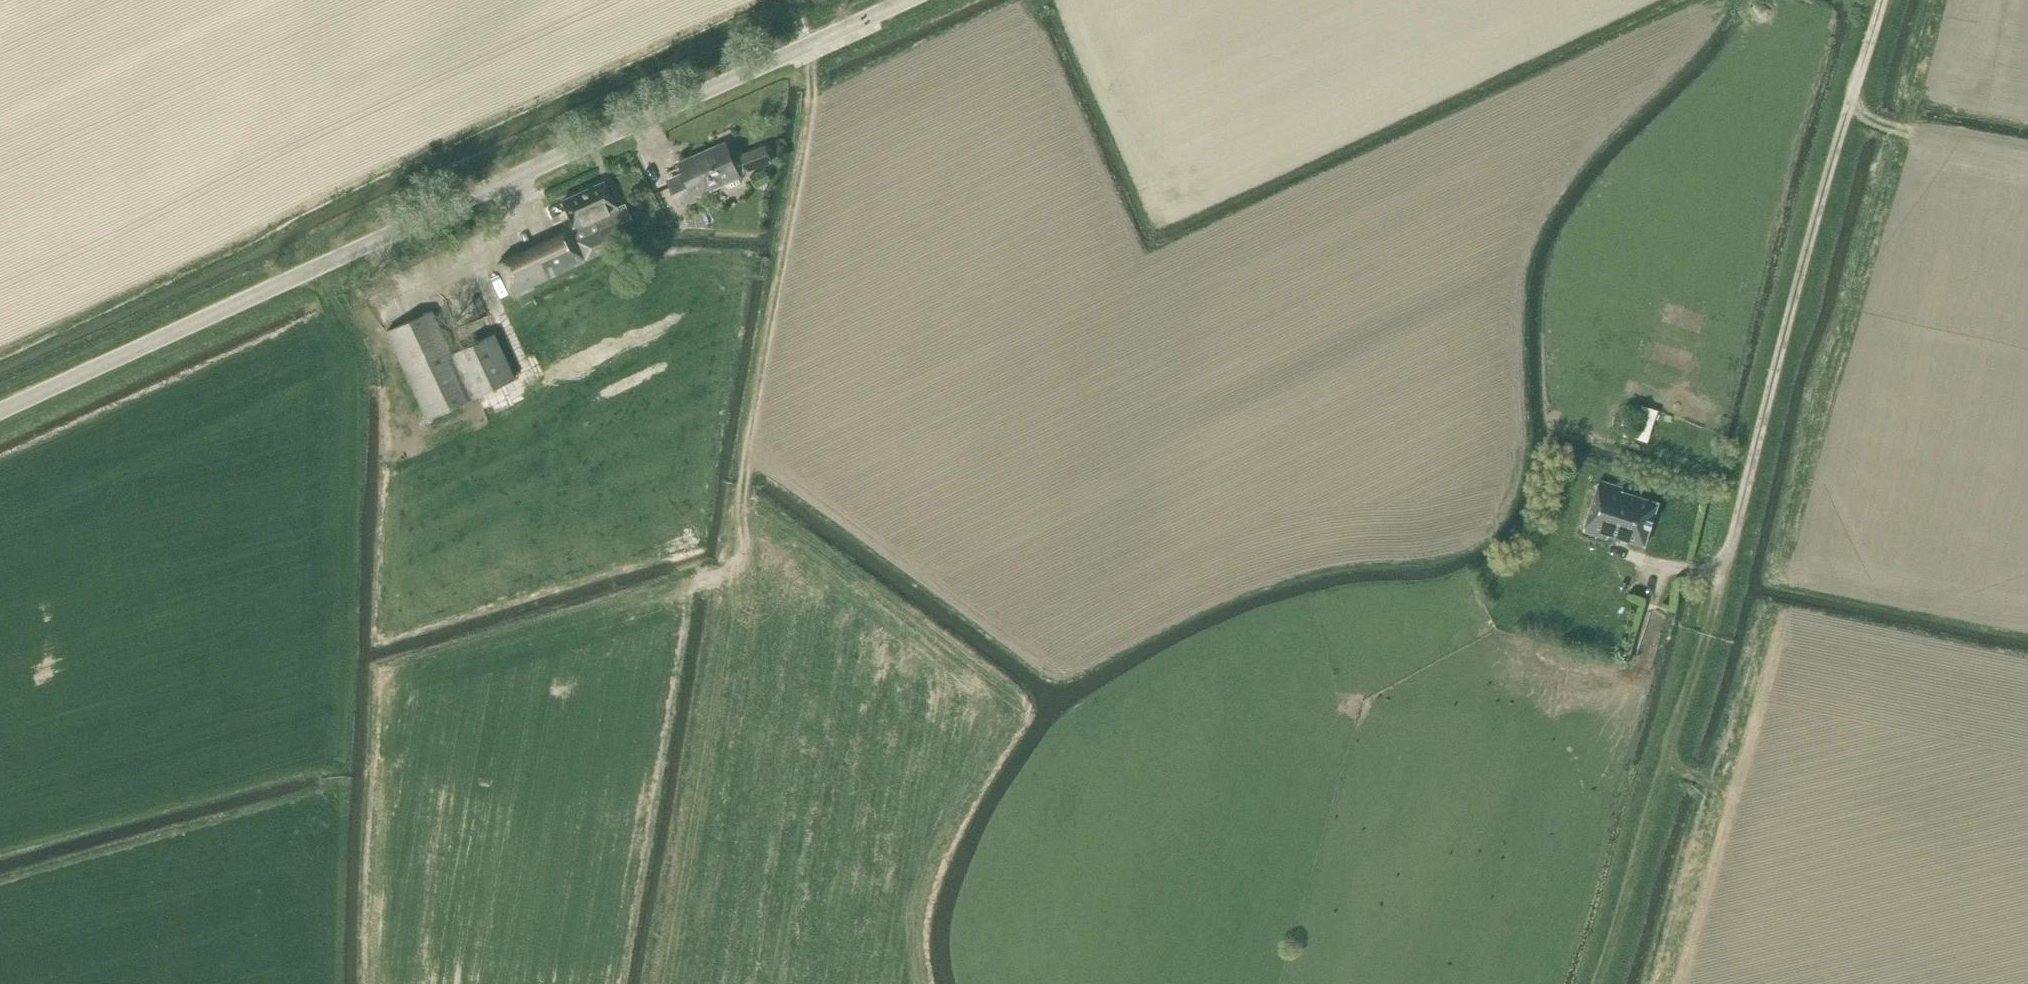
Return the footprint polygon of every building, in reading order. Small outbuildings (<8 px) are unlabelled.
[(669,180),(681,206),(697,199),(696,196),(740,177),(739,174),(746,170),(747,172),(751,171),(775,161),(767,143),(739,154),(741,157),(733,160),(726,144),(681,163),(685,173),(669,180)] [(758,172),(751,175),(756,187),(771,180),(767,168),(757,172),(758,172)] [(500,269),(511,292),(512,294),(627,240),(620,225),(632,219),(624,203),(616,207),(604,182),(562,201),(574,228),(498,263),(500,269)] [(387,332),(399,359),(427,419),(514,379),(493,335),(457,352),(441,318),(434,322),(430,312),(387,332)] [(1632,437),(1648,442),(1658,410),(1642,405),(1632,437)] [(1610,535),(1645,546),(1659,502),(1623,491),(1624,487),(1601,479),(1584,531),(1609,538),(1610,535)]
